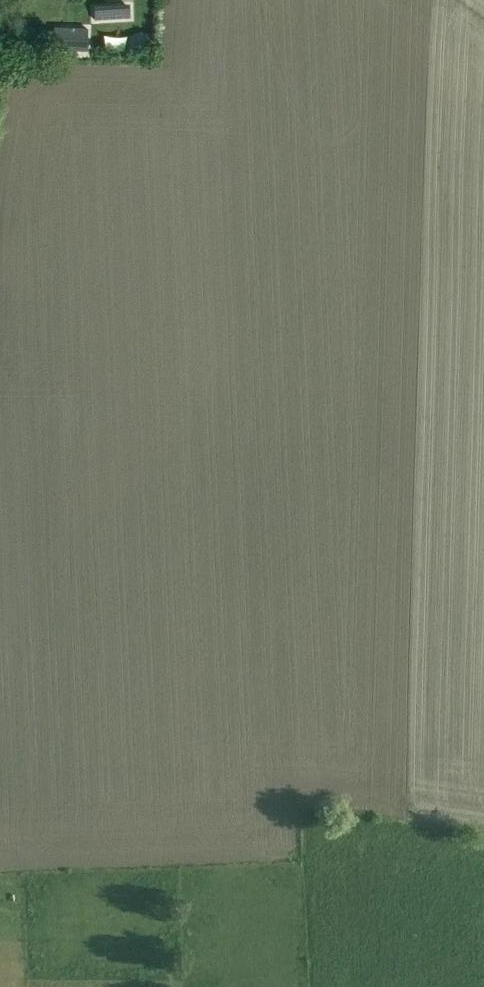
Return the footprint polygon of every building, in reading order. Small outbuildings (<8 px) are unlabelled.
[(54,48),(86,49),(86,29),(54,28),(54,48)]
